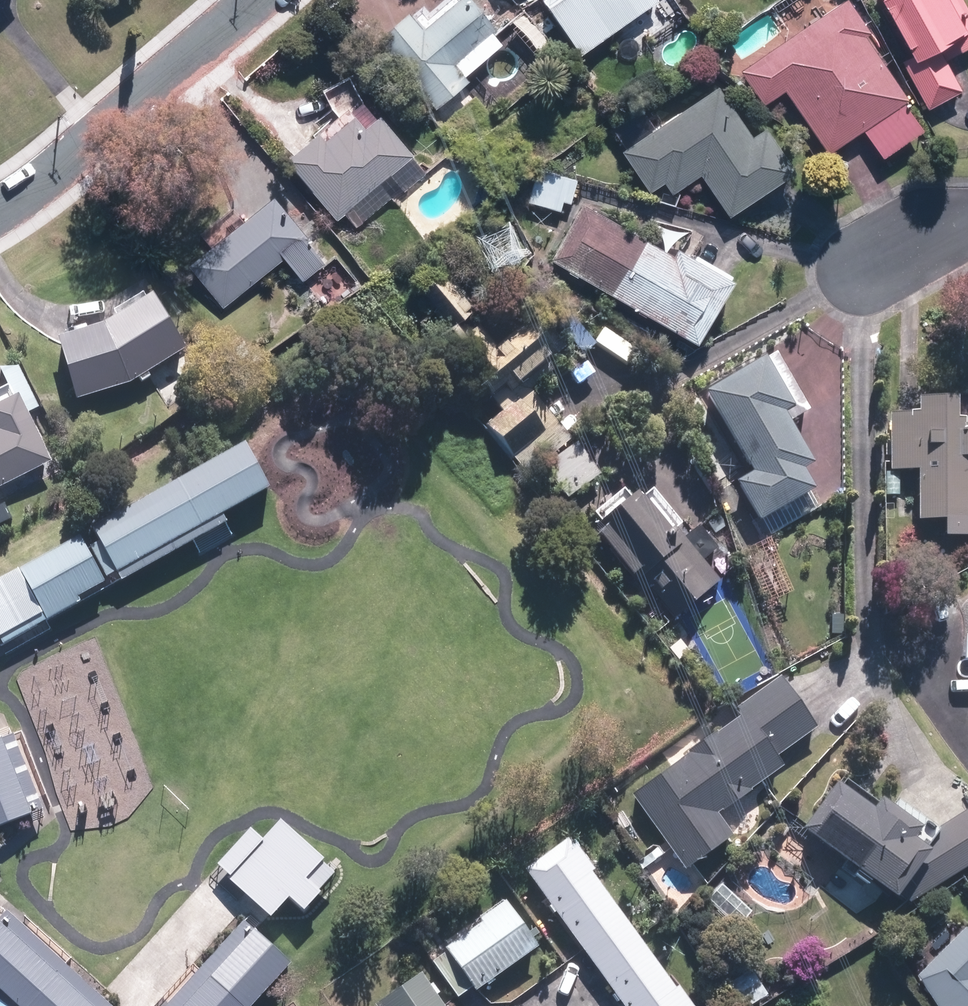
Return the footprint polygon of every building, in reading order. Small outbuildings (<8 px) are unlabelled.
[(500,24),(481,0),(456,0),(430,21),(416,3),(382,31),(439,103),(471,77),(456,58),(500,24)] [(586,48),(653,0),(555,0),(553,2),(586,48)] [(869,33),(875,30),(855,0),(842,0),(743,67),(767,102),(790,87),(832,149),(912,95),(869,33)] [(967,45),(967,1),(967,0),(889,0),(917,50),(904,57),(931,105),(965,86),(948,56),(967,45)] [(654,189),(667,180),(675,190),(704,170),(733,212),(800,166),(770,122),(757,130),(723,80),(625,147),(654,189)] [(368,92),(291,153),(340,214),(417,153),(368,92)] [(540,164),(531,198),(562,207),(565,197),(573,199),(580,175),(540,164)] [(228,301),(289,252),(307,274),(328,258),(309,235),(315,230),(280,187),(192,258),(228,301)] [(585,197),(554,254),(704,337),(735,279),(585,197)] [(453,258),(405,298),(491,398),(521,373),(525,377),(561,347),(534,314),(500,343),(471,309),(486,296),(453,258)] [(64,331),(85,393),(138,377),(194,345),(160,289),(117,315),(64,331)] [(821,484),(810,464),(820,458),(791,407),(801,401),(771,350),(711,385),(758,467),(743,476),(765,515),(821,484)] [(57,457),(18,379),(0,388),(0,485),(57,457)] [(575,435),(537,390),(494,425),(532,470),(575,435)] [(951,515),(951,531),(967,531),(967,413),(964,413),(963,391),(923,391),(923,409),(894,409),(894,467),(923,467),(923,515),(951,515)] [(246,440),(92,525),(100,539),(90,544),(107,574),(117,569),(122,577),(192,538),(208,529),(226,519),(223,513),(268,487),(272,485),(246,440)] [(643,484),(598,523),(677,615),(722,577),(643,484)] [(45,619),(80,600),(79,594),(105,580),(80,535),(0,578),(0,643),(45,619)] [(742,712),(634,792),(688,865),(735,831),(719,810),(787,761),(780,752),(820,722),(783,671),(737,705),(742,712)] [(45,808),(15,731),(5,734),(0,736),(0,825),(45,808)] [(810,822),(901,889),(919,894),(967,863),(967,806),(938,825),(888,791),(880,802),(845,776),(810,822)] [(229,875),(228,877),(271,916),(290,895),(304,908),(320,891),(319,889),(334,872),(329,867),(322,860),(325,857),(288,825),(280,818),(278,820),(263,838),(251,826),(242,836),(217,863),(218,865),(229,875)] [(529,864),(632,1005),(697,1005),(572,833),(529,864)] [(448,943),(451,947),(435,957),(462,995),(477,984),(478,986),(542,941),(512,899),(448,943)] [(7,909),(0,916),(0,984),(24,1005),(113,1005),(7,909)] [(165,1005),(251,1005),(291,962),(255,929),(244,919),(165,1005)] [(920,971),(942,1005),(967,1005),(967,924),(920,971)] [(425,968),(381,998),(387,1005),(452,1005),(425,968)]
